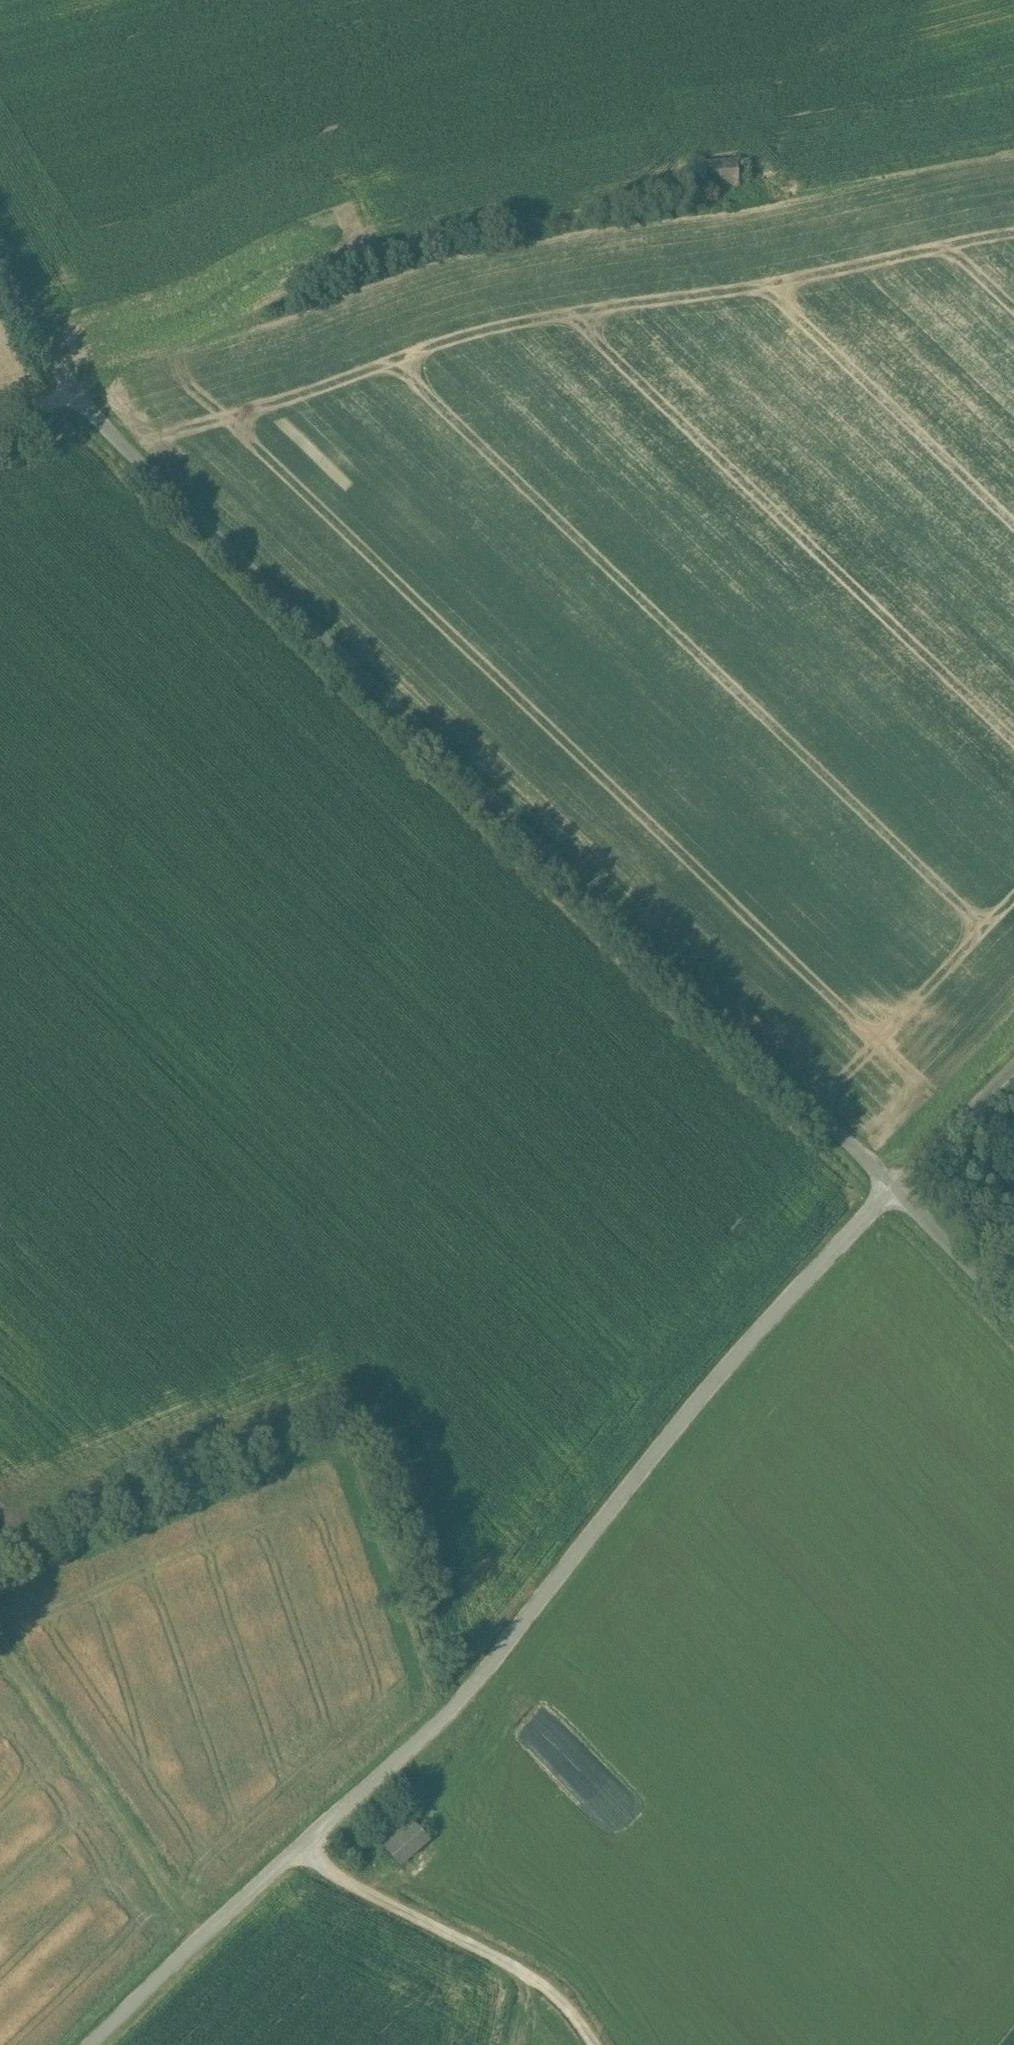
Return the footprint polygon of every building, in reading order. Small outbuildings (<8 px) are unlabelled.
[(745,187),(745,159),(703,159),(703,187),(745,187)] [(407,1817),(378,1843),(399,1867),(428,1842),(407,1817)]
